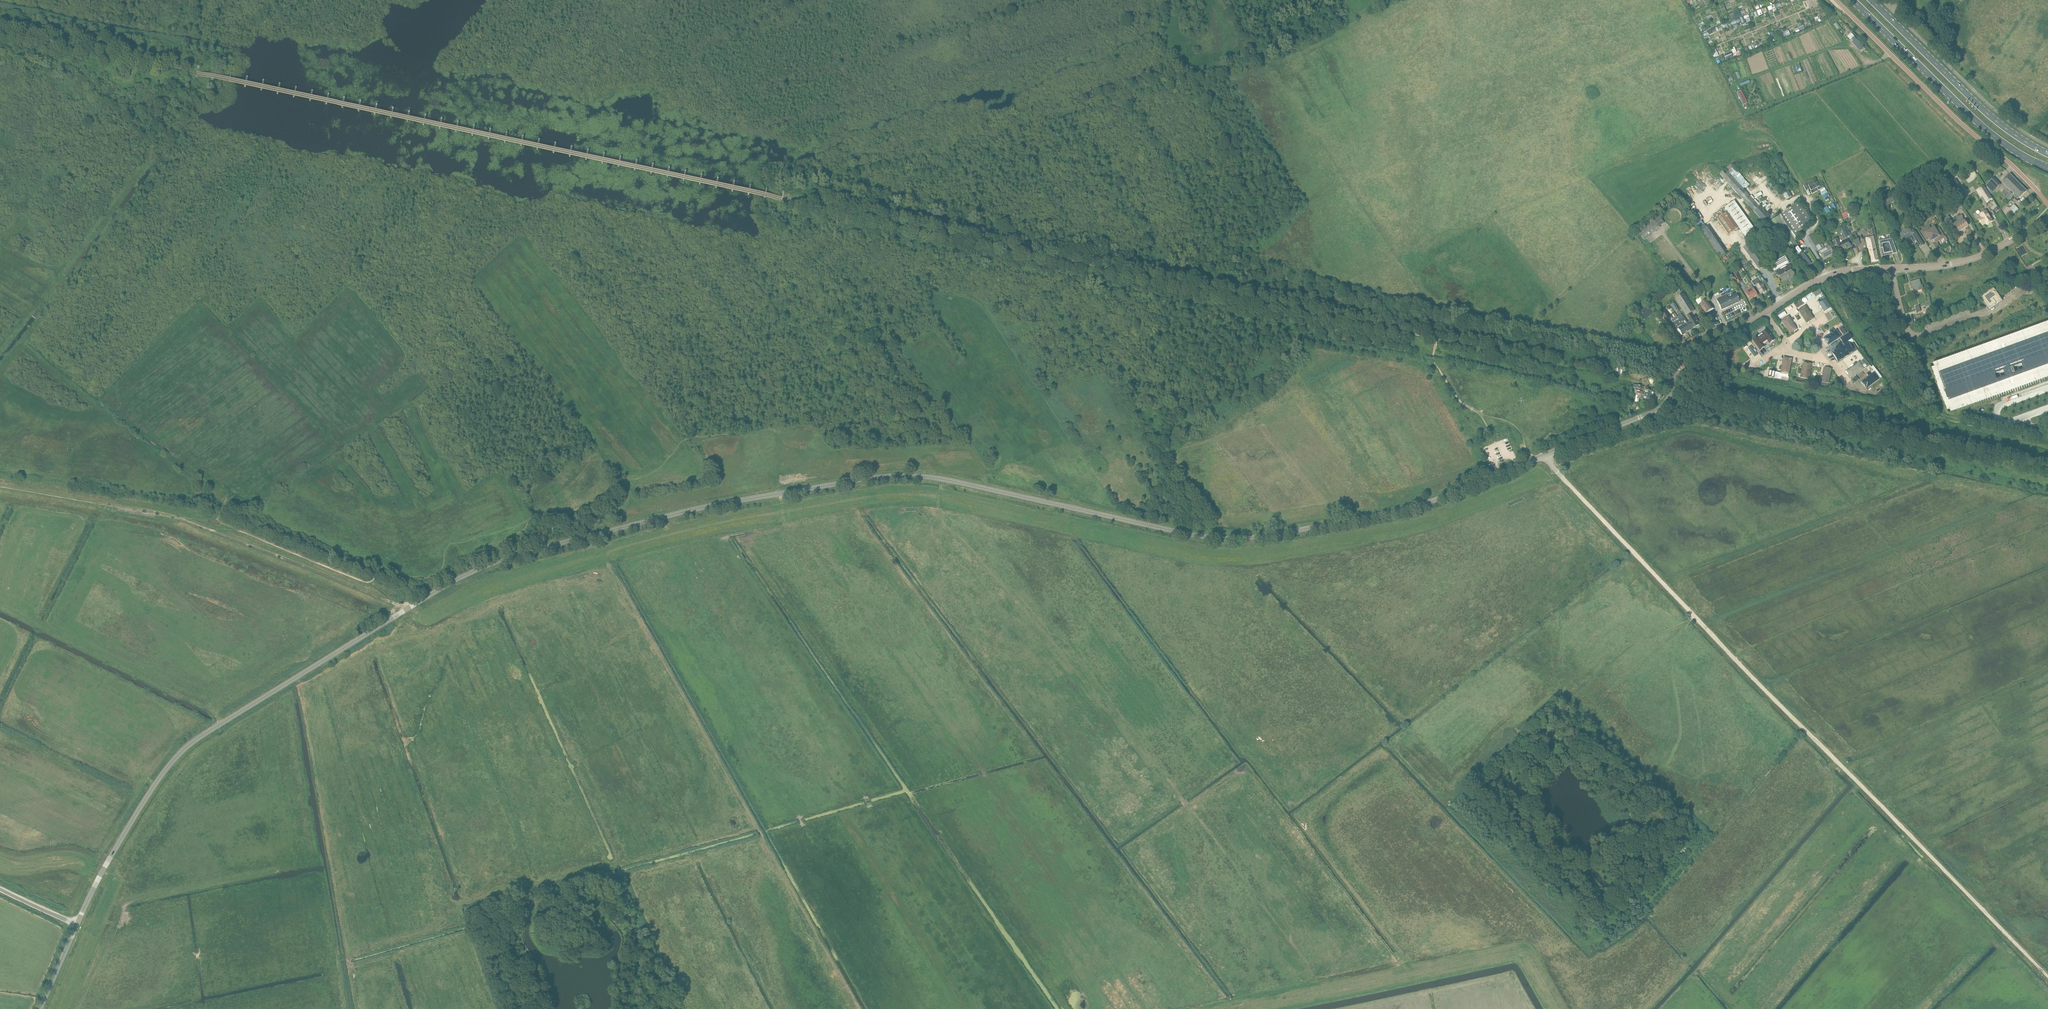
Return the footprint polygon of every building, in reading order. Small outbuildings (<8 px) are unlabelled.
[(1742,102),(1746,100),(1741,91),(1737,93),(1742,102)] [(1745,188),(1750,184),(1731,163),(1723,170),(1720,173),(1762,221),(1766,218),(1757,207),(1760,205),(1745,188)] [(2010,174),(2002,182),(2008,187),(2009,188),(2014,193),(2013,194),(2012,193),(2008,197),(2009,198),(2010,199),(2014,195),(2016,197),(2014,199),(2013,200),(2016,203),(2019,200),(2018,199),(2027,190),(2023,186),(2016,180),(2010,174)] [(1994,177),(1986,185),(1991,193),(2001,184),(1994,177)] [(1956,179),(1949,184),(1959,201),(1966,197),(1963,193),(1964,193),(1956,179)] [(1820,184),(1814,186),(1820,196),(1825,193),(1820,184)] [(1984,186),(1979,189),(1981,193),(1983,197),(1987,202),(1992,199),(1984,186)] [(1883,201),(1886,206),(1895,201),(1892,196),(1883,201)] [(1724,208),(1727,212),(1717,219),(1728,236),(1739,228),(1745,237),(1755,230),(1734,201),(1724,208)] [(1795,203),(1783,212),(1797,233),(1810,224),(1795,203)] [(1853,214),(1851,209),(1841,214),(1846,223),(1849,221),(1848,219),(1850,217),(1850,216),(1853,214)] [(1992,221),(1986,211),(1980,214),(1982,217),(1979,219),(1982,225),(1986,222),(1987,224),(1992,221)] [(1782,213),(1769,222),(1789,250),(1798,245),(1795,240),(1799,238),(1782,213)] [(1953,223),(1948,216),(1943,219),(1949,228),(1955,224),(1959,231),(1968,225),(1965,220),(1964,221),(1962,215),(1959,216),(1960,219),(1953,223)] [(1651,223),(1640,232),(1645,239),(1657,230),(1660,227),(1659,226),(1654,220),(1651,223)] [(1845,225),(1841,227),(1845,237),(1850,235),(1845,225)] [(1720,259),(1725,255),(1705,226),(1699,230),(1720,259)] [(1935,227),(1930,230),(1928,227),(1921,231),(1927,240),(1929,238),(1931,241),(1934,239),(1936,242),(1945,237),(1939,228),(1936,230),(1935,227)] [(1904,241),(1903,242),(1904,242),(1905,245),(1913,242),(1913,241),(1916,240),(1920,247),(1924,244),(1916,231),(1912,234),(1913,235),(1911,236),(1907,237),(1906,235),(1903,237),(1904,239),(1903,239),(1904,241)] [(1851,234),(1856,245),(1860,243),(1855,232),(1851,234)] [(1818,251),(1823,259),(1834,254),(1829,245),(1822,249),(1819,244),(1821,243),(1815,233),(1809,236),(1815,246),(1816,246),(1818,250),(1818,251)] [(1868,250),(1869,250),(1872,262),(1878,260),(1873,236),(1866,238),(1867,243),(1868,242),(1868,245),(1867,245),(1868,250)] [(1834,240),(1832,240),(1835,246),(1836,246),(1839,251),(1851,246),(1848,240),(1839,244),(1838,240),(1837,238),(1834,240)] [(1893,254),(1897,253),(1892,238),(1879,241),(1881,248),(1882,248),(1884,253),(1892,252),(1893,254)] [(1751,242),(1744,247),(1760,269),(1767,264),(1751,242)] [(1804,254),(1802,255),(1798,258),(1805,268),(1812,263),(1805,253),(1804,254)] [(1782,260),(1771,267),(1773,271),(1780,268),(1780,270),(1775,273),(1780,282),(1795,275),(1790,265),(1787,266),(1786,265),(1789,263),(1788,262),(1789,262),(1788,260),(1787,260),(1785,256),(1781,258),(1782,260)] [(1735,272),(1732,274),(1738,283),(1741,281),(1735,272)] [(1766,290),(1758,277),(1754,279),(1753,278),(1751,280),(1755,285),(1760,294),(1766,290)] [(1915,291),(1916,294),(1918,293),(1918,291),(1924,289),(1922,285),(1921,285),(1920,279),(1910,281),(1913,291),(1915,291)] [(1747,289),(1744,290),(1746,292),(1750,300),(1758,295),(1753,287),(1754,286),(1752,282),(1745,286),(1747,289)] [(1681,292),(1676,285),(1673,287),(1677,294),(1681,292)] [(1994,288),(1981,297),(1990,308),(2002,300),(1994,288)] [(1692,329),(1699,325),(1695,318),(1694,318),(1691,313),(1695,310),(1684,293),(1676,299),(1690,321),(1687,322),(1692,329)] [(1727,295),(1726,295),(1721,298),(1717,300),(1721,310),(1740,301),(1742,300),(1739,293),(1728,298),(1727,295)] [(1707,299),(1703,302),(1700,304),(1706,313),(1713,308),(1707,299)] [(1824,311),(1830,307),(1825,299),(1819,303),(1824,311)] [(1647,304),(1638,312),(1645,320),(1654,312),(1647,304)] [(1805,306),(1799,310),(1807,323),(1814,318),(1811,314),(1814,312),(1812,307),(1808,310),(1805,306)] [(1661,313),(1666,321),(1671,317),(1665,308),(1661,313)] [(1790,319),(1788,316),(1782,321),(1782,322),(1790,333),(1797,329),(1792,321),(1793,320),(1792,318),(1790,319)] [(1687,332),(1692,329),(1687,322),(1684,317),(1679,320),(1687,332)] [(1679,320),(1674,323),(1677,329),(1678,328),(1682,335),(1687,332),(1679,320)] [(1952,413),(1995,398),(2038,383),(2047,379),(2047,322),(2019,332),(1976,348),(1934,364),(1933,364),(1932,364),(1932,365),(1932,366),(1931,366),(1931,367),(1931,368),(1931,369),(1936,383),(1941,397),(1947,411),(1947,412),(1948,413),(1949,413),(1950,414),(1951,414),(1952,413)] [(1834,331),(1832,329),(1830,331),(1831,333),(1824,338),(1828,345),(1841,337),(1836,330),(1834,331)] [(1767,330),(1753,340),(1760,350),(1765,346),(1763,345),(1768,342),(1769,343),(1774,340),(1767,330)] [(1852,338),(1848,333),(1840,338),(1844,344),(1852,338)] [(1838,362),(1853,352),(1847,343),(1843,345),(1841,343),(1835,347),(1837,349),(1832,352),(1838,362)] [(1770,370),(1768,376),(1774,378),(1780,379),(1788,380),(1789,377),(1788,376),(1788,374),(1791,359),(1784,357),(1782,367),(1780,367),(1779,369),(1781,369),(1781,373),(1775,372),(1775,371),(1770,370)] [(1854,366),(1847,371),(1852,378),(1864,369),(1866,367),(1862,361),(1859,363),(1859,362),(1856,364),(1855,362),(1853,364),(1854,366)] [(1801,377),(1808,379),(1811,364),(1804,362),(1802,370),(1799,370),(1798,373),(1801,374),(1801,377)] [(1871,366),(1870,365),(1867,368),(1871,373),(1874,371),(1874,372),(1872,374),(1871,375),(1870,375),(1869,375),(1869,376),(1868,376),(1861,382),(1866,388),(1879,379),(1879,378),(1880,378),(1881,377),(1876,370),(1873,366),(1871,367),(1871,366)] [(1828,383),(1831,369),(1824,368),(1822,376),(1820,376),(1820,378),(1822,379),(1821,382),(1828,383)] [(1646,390),(1645,393),(1637,391),(1636,397),(1641,398),(1641,396),(1644,396),(1644,399),(1649,400),(1650,398),(1652,398),(1653,395),(1651,394),(1651,392),(1646,390)]
